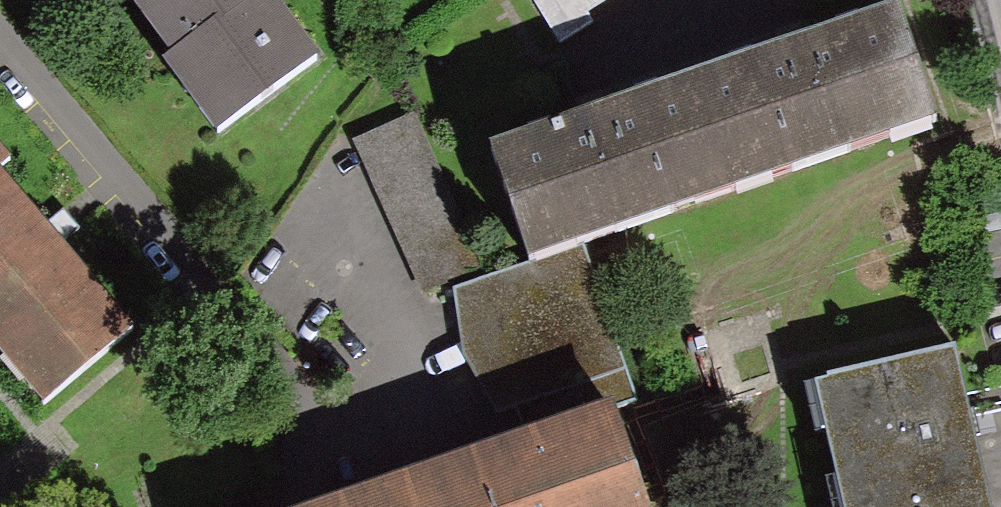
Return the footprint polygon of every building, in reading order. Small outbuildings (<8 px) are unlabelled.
[(221,120),(316,52),(279,0),(135,0),(221,120)] [(556,44),(588,25),(578,8),(591,0),(530,0),(556,44)] [(487,150),(525,261),(936,124),(898,13),(487,150)] [(403,111),(338,141),(391,256),(457,226),(403,111)] [(13,154),(0,138),(0,165),(13,154)] [(46,404),(135,329),(0,170),(0,350),(46,404)] [(622,396),(575,257),(461,296),(508,434),(622,396)] [(830,506),(981,506),(944,349),(801,382),(830,506)] [(328,506),(638,506),(606,413),(328,506)]
